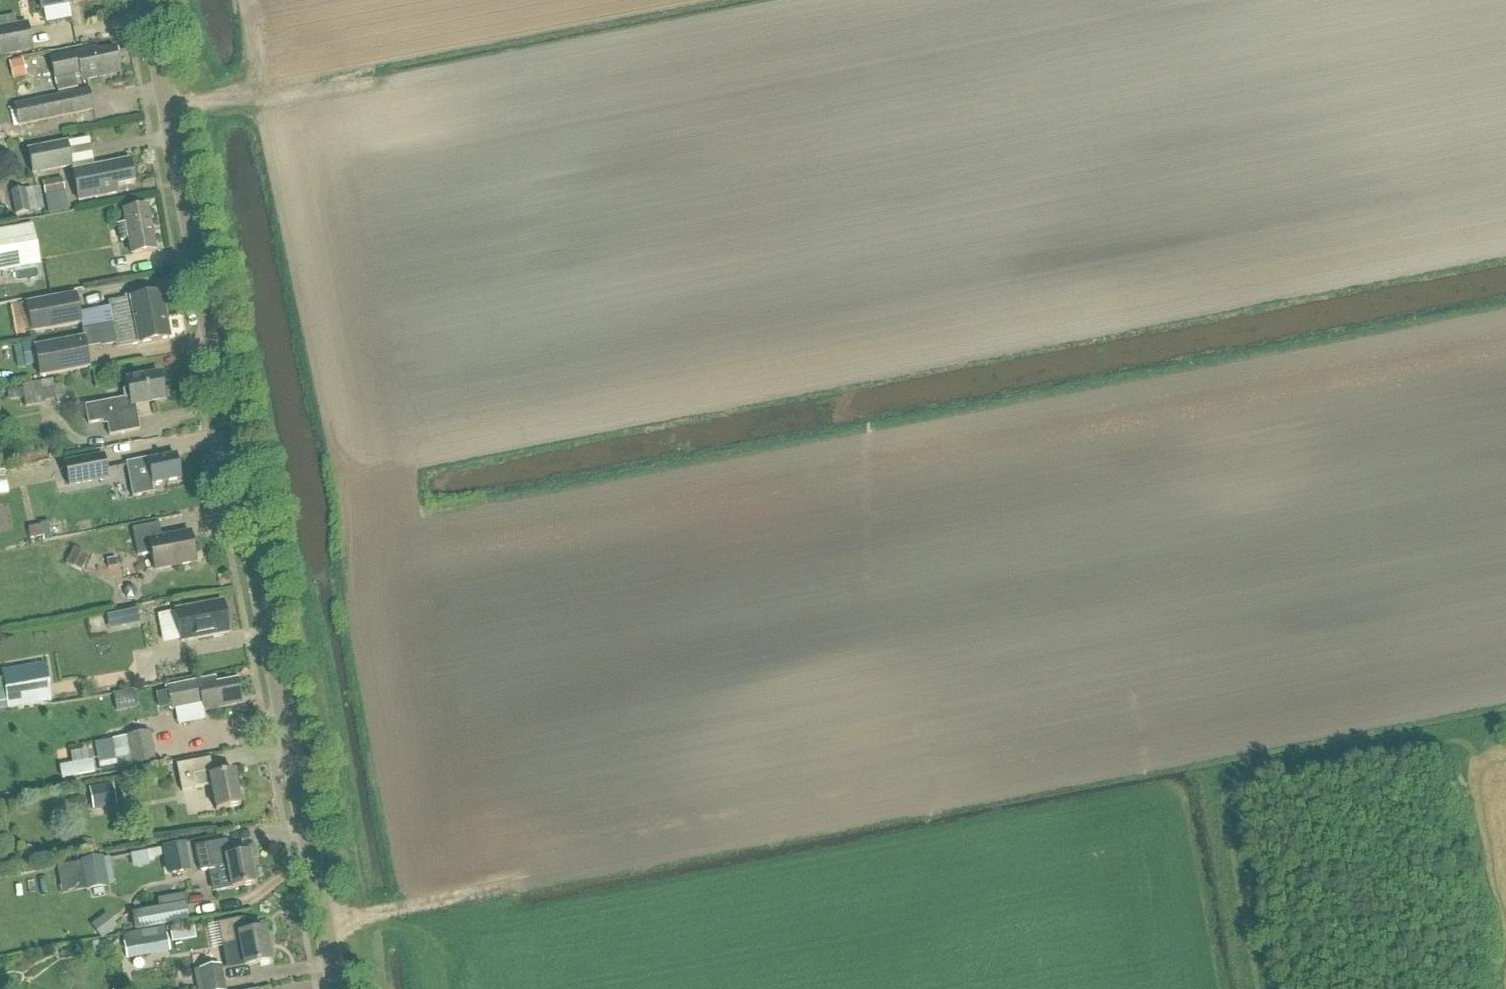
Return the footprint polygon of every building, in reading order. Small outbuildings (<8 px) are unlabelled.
[(95,0),(39,0),(41,10),(95,0)] [(32,52),(27,24),(0,29),(0,58),(32,52)] [(97,48),(50,58),(58,94),(77,90),(75,78),(80,77),(81,83),(120,75),(114,48),(98,52),(97,48)] [(22,62),(9,65),(13,82),(26,79),(22,62)] [(93,112),(88,90),(12,107),(17,128),(93,112)] [(31,177),(71,168),(66,143),(26,151),(31,177)] [(78,203),(117,195),(116,189),(134,185),(129,162),(72,173),(78,203)] [(62,181),(42,185),(45,197),(64,193),(62,181)] [(15,217),(28,214),(23,191),(10,193),(15,217)] [(155,252),(147,209),(124,213),(126,225),(118,227),(121,242),(129,241),(132,256),(155,252)] [(33,228),(0,234),(0,274),(39,267),(33,228)] [(30,335),(81,325),(76,295),(24,304),(30,335)] [(115,325),(166,315),(162,295),(134,300),(134,299),(111,304),(115,325)] [(166,315),(115,325),(120,350),(171,340),(166,315)] [(38,379),(89,369),(83,338),(32,348),(38,379)] [(132,408),(135,407),(165,401),(159,375),(125,382),(129,400),(112,403),(85,409),(89,427),(107,423),(110,438),(118,437),(140,432),(136,411),(132,412),(132,408)] [(53,386),(52,381),(20,386),(24,409),(44,405),(44,403),(56,401),(56,399),(62,398),(60,385),(53,386)] [(67,489),(107,481),(102,455),(62,463),(67,489)] [(181,481),(176,456),(150,461),(150,459),(127,464),(127,465),(126,465),(133,499),(154,495),(152,487),(181,481)] [(161,539),(159,526),(132,531),(138,559),(151,556),(155,572),(196,565),(190,534),(161,539)] [(41,528),(28,530),(30,541),(43,539),(41,528)] [(74,550),(67,565),(79,572),(86,557),(74,550)] [(181,644),(228,635),(222,604),(175,613),(181,644)] [(110,614),(111,627),(141,625),(140,611),(110,614)] [(8,711),(50,703),(43,664),(1,672),(8,711)] [(217,685),(216,679),(168,689),(172,711),(201,706),(202,713),(242,706),(237,681),(217,685)] [(133,691),(112,695),(116,713),(137,709),(133,691)] [(117,771),(156,763),(149,733),(111,741),(117,771)] [(111,741),(94,745),(99,775),(117,771),(111,741)] [(214,777),(211,761),(177,767),(182,793),(211,787),(216,812),(241,807),(234,773),(214,777)] [(92,762),(58,768),(61,781),(94,775),(92,762)] [(92,812),(116,807),(112,785),(88,790),(92,812)] [(229,859),(226,843),(205,847),(210,873),(226,870),(230,892),(255,887),(249,855),(229,859)] [(167,876),(185,873),(180,846),(162,849),(167,876)] [(84,891),(108,887),(103,859),(79,863),(84,891)] [(134,933),(187,923),(184,905),(131,915),(134,933)] [(104,916),(91,927),(102,941),(115,930),(104,916)] [(246,935),(243,922),(218,926),(222,950),(223,950),(227,971),(243,968),(244,970),(270,965),(264,932),(246,935)] [(174,944),(199,936),(195,924),(170,933),(174,944)] [(169,952),(166,937),(126,946),(129,961),(169,952)] [(220,967),(198,971),(201,988),(224,988),(220,967)]
